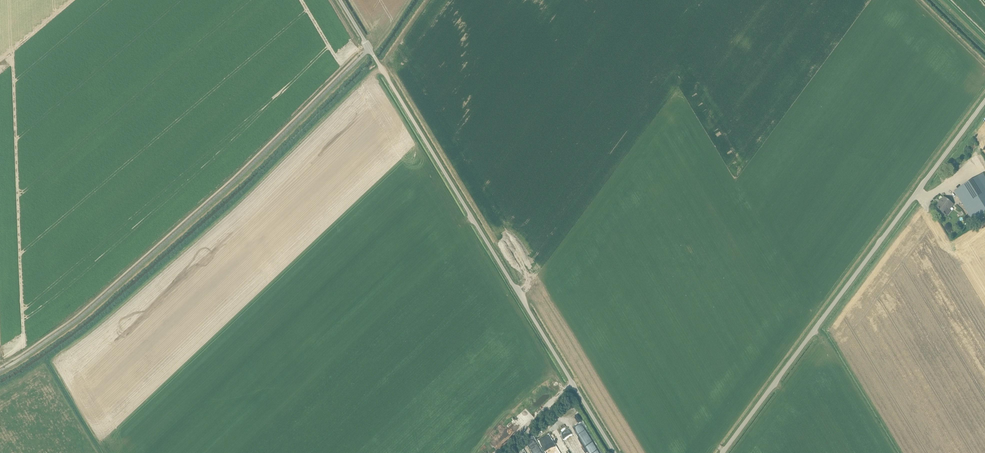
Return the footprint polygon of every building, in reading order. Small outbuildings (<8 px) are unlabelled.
[(982,174),(954,192),(973,222),(984,214),(984,178),(982,174)] [(949,210),(953,205),(944,198),(939,205),(938,204),(935,208),(945,216),(946,215),(943,213),(947,208),(949,210)]
